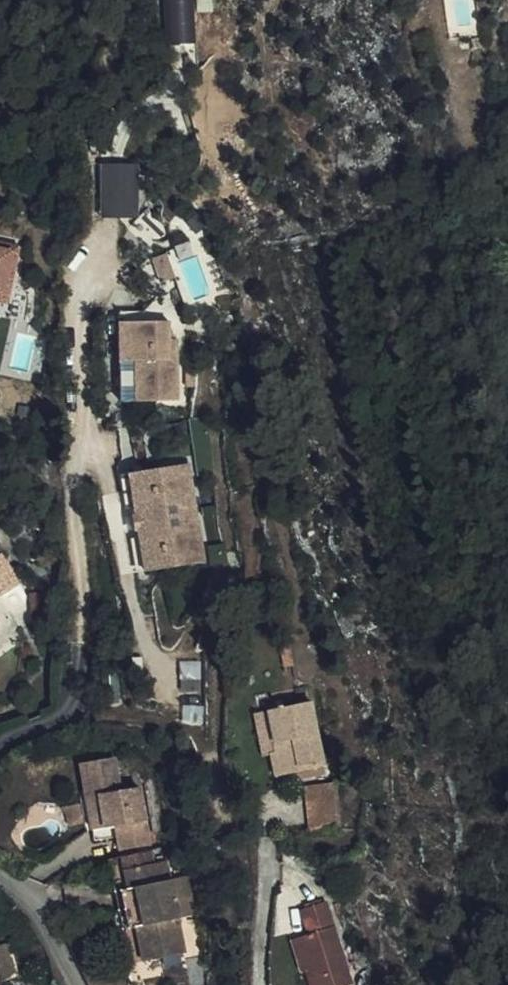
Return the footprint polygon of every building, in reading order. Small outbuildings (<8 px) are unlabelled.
[(160,46),(194,46),(193,0),(159,0),(160,46)] [(86,158),(90,213),(140,210),(137,154),(86,158)] [(2,283),(9,226),(0,225),(0,283),(2,283)] [(158,319),(158,310),(130,309),(129,321),(140,376),(142,398),(186,399),(186,333),(180,333),(180,319),(158,319)] [(129,321),(128,397),(142,398),(140,376),(129,321)] [(142,570),(212,556),(192,457),(122,471),(142,570)] [(23,582),(4,551),(0,553),(0,591),(2,595),(23,582)] [(27,615),(48,616),(50,588),(30,586),(27,615)] [(202,706),(202,660),(181,661),(181,706),(202,706)] [(282,737),(277,738),(282,767),(332,760),(321,686),(277,692),(282,737)] [(274,768),(282,767),(277,738),(282,737),(277,692),(263,694),(274,768)] [(90,781),(103,778),(111,819),(126,816),(132,840),(160,835),(147,775),(125,779),(118,750),(84,757),(90,781)] [(99,821),(111,819),(103,778),(90,781),(99,821)] [(312,824),(344,822),(340,779),(308,781),(312,824)] [(179,849),(139,858),(143,876),(136,877),(146,919),(154,917),(160,949),(201,942),(192,906),(183,867),(179,849)] [(140,953),(160,949),(154,917),(146,919),(136,877),(143,876),(139,858),(121,861),(140,953)] [(210,903),(201,864),(183,867),(192,906),(210,903)] [(324,984),(359,971),(327,889),(302,898),(311,925),(304,927),(324,984)] [(23,973),(21,940),(5,941),(6,974),(23,973)]
